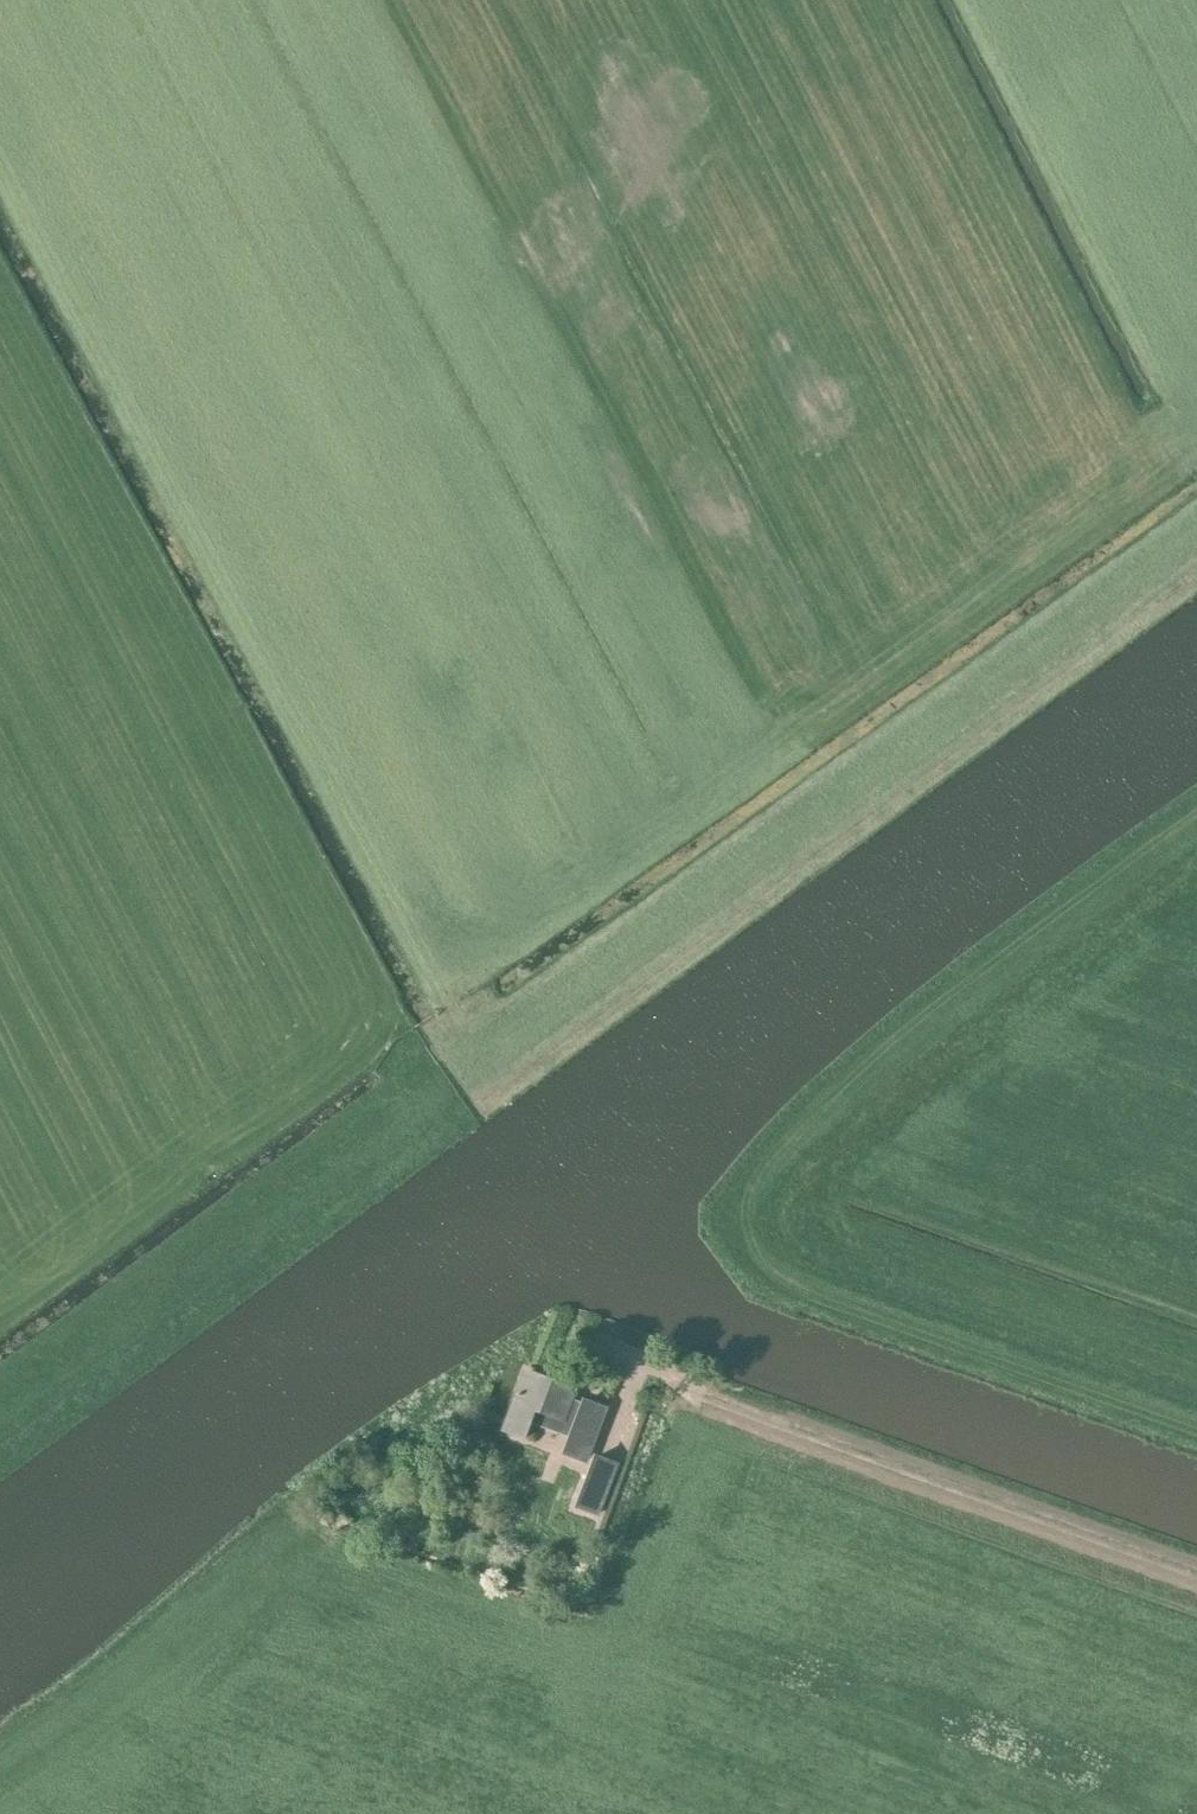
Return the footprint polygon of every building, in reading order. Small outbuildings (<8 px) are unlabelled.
[(579,1390),(525,1369),(501,1431),(526,1441),(532,1424),(569,1438),(563,1454),(588,1464),(610,1408),(584,1398),(583,1402),(575,1399),(579,1390)] [(620,1464),(596,1454),(575,1508),(600,1517),(620,1464)]
